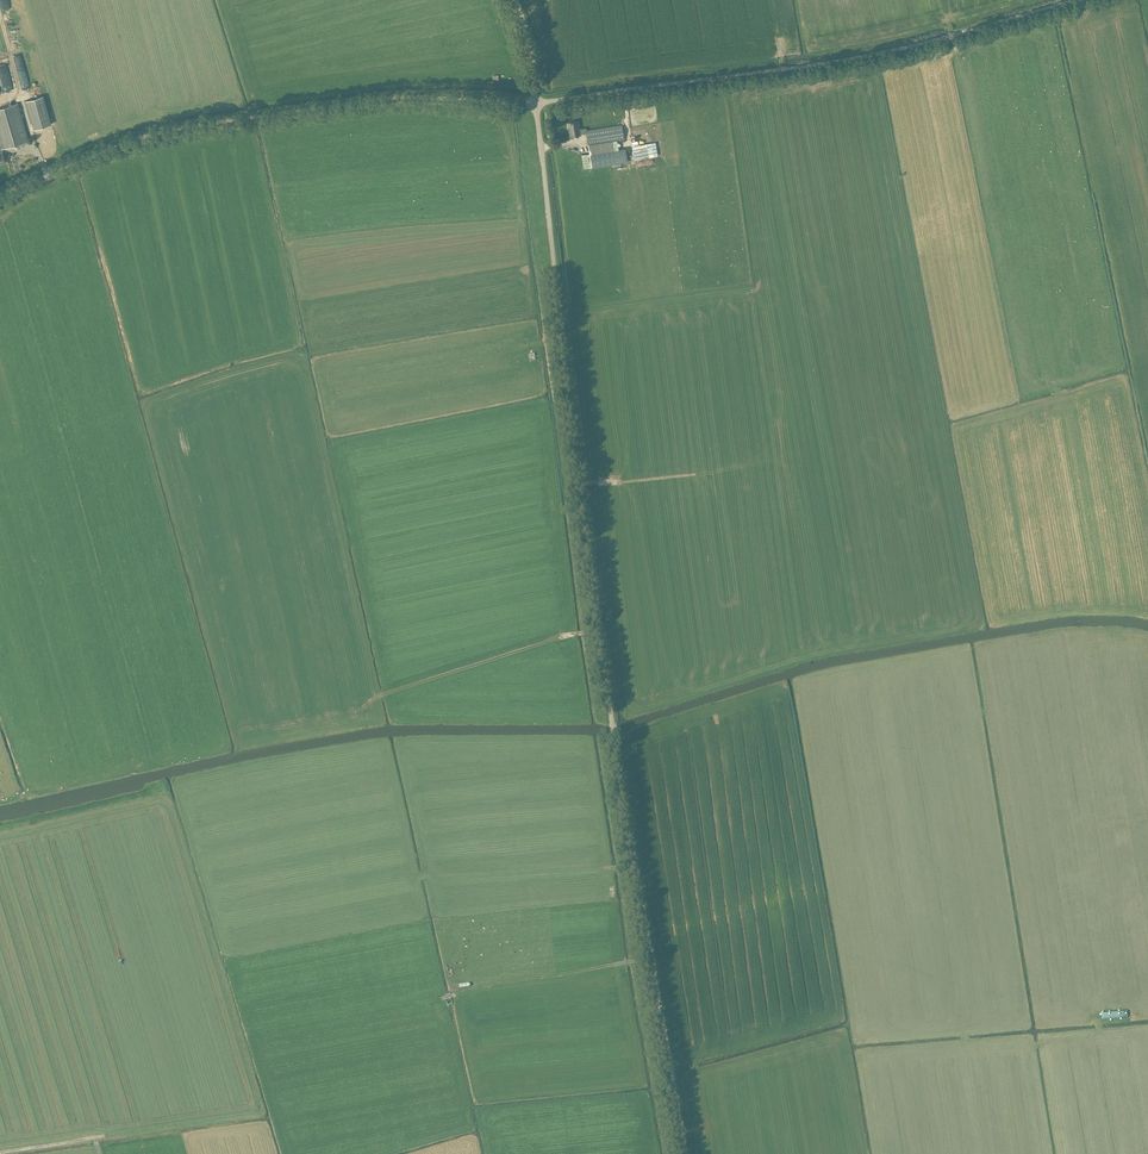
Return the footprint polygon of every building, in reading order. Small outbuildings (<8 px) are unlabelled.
[(15,91),(5,58),(0,59),(0,71),(6,93),(15,91)] [(25,101),(34,129),(51,124),(43,96),(25,101)] [(0,108),(0,164),(5,162),(2,154),(1,149),(29,141),(18,103),(0,108)] [(619,149),(617,141),(625,140),(622,125),(587,131),(586,128),(579,129),(578,122),(569,123),(570,129),(571,136),(580,134),(586,133),(588,144),(589,144),(590,154),(582,155),(584,169),(592,168),(629,162),(627,148),(619,149)] [(632,145),(635,161),(658,156),(655,142),(647,144),(647,143),(640,145),(640,144),(639,144),(639,143),(638,143),(637,140),(632,141),(632,145)]
